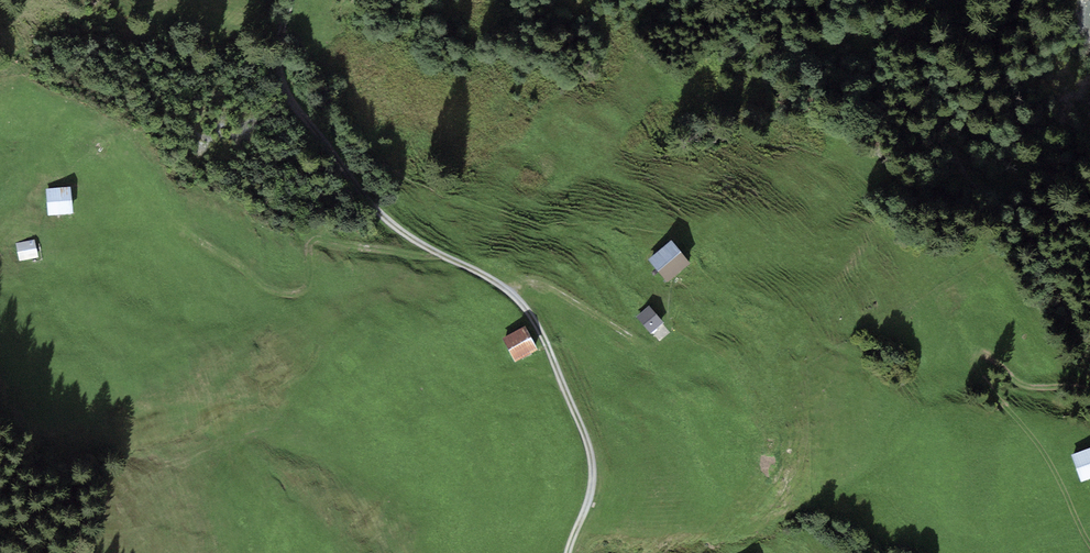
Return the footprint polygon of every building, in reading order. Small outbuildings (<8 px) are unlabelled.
[(46,189),(48,215),(73,213),(70,187),(46,189)] [(34,240),(16,243),(20,261),(38,258),(34,240)] [(649,260),(668,282),(690,263),(671,241),(649,260)] [(663,322),(649,306),(636,317),(650,333),(663,322)] [(515,362),(539,349),(526,327),(503,340),(515,362)] [(1081,482),(1089,479),(1089,448),(1070,456),(1081,482)]
